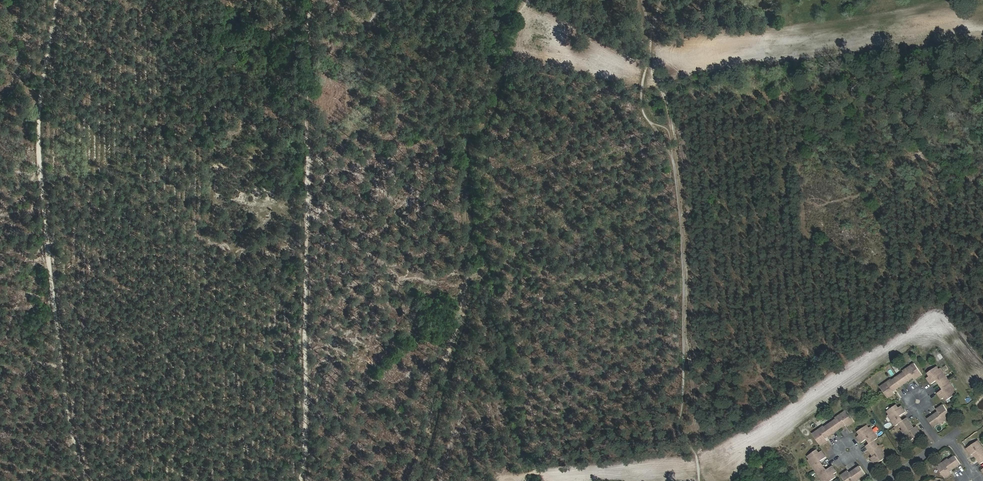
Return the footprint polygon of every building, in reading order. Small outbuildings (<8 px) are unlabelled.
[(908,369),(898,376),(903,384),(914,377),(915,379),(921,375),(914,364),(907,368),(908,369)] [(944,376),(938,366),(929,372),(931,376),(928,378),(932,384),(939,379),(942,383),(949,379),(946,375),(944,376)] [(903,384),(898,376),(888,384),(887,382),(881,387),(889,398),(895,394),(893,391),(903,384)] [(949,379),(942,383),(945,388),(938,392),(942,399),(945,397),(947,400),(956,394),(950,384),(951,383),(949,379)] [(952,416),(944,404),(938,409),(940,411),(929,418),(935,426),(945,419),(946,420),(952,416)] [(895,405),(886,412),(889,415),(893,421),(892,422),(894,426),(903,421),(900,417),(905,413),(900,407),(898,409),(895,405)] [(841,416),(831,423),(836,431),(846,424),(848,426),(854,422),(847,411),(840,415),(841,416)] [(906,419),(898,424),(902,430),(905,434),(904,435),(908,441),(920,433),(915,427),(913,429),(906,419)] [(836,431),(831,423),(820,430),(820,429),(813,433),(821,444),(827,440),(826,438),(836,431)] [(870,428),(867,425),(858,431),(860,434),(858,436),(862,442),(868,438),(871,443),(875,440),(879,438),(878,438),(875,433),(874,434),(870,428)] [(873,426),(870,428),(874,434),(875,433),(878,438),(880,437),(873,426)] [(871,443),(867,446),(874,456),(872,457),(876,464),(887,456),(883,450),(882,450),(879,446),(875,440),(871,443)] [(979,441),(968,449),(972,455),(974,453),(981,464),(982,463),(982,449),(982,448),(982,447),(979,441)] [(882,444),(879,446),(882,450),(883,450),(887,456),(889,455),(882,444)] [(816,450),(807,456),(810,459),(814,465),(812,466),(815,471),(823,465),(821,461),(826,457),(821,451),(819,453),(816,450)] [(952,473),(950,471),(960,464),(955,456),(949,460),(945,463),(944,462),(938,466),(946,478),(952,473)] [(825,480),(830,480),(835,477),(833,474),(836,472),(832,466),(826,469),(823,465),(815,471),(818,475),(820,474),(824,480),(825,480)] [(859,465),(849,473),(848,470),(841,475),(846,480),(855,480),(859,477),(865,473),(859,465)]
